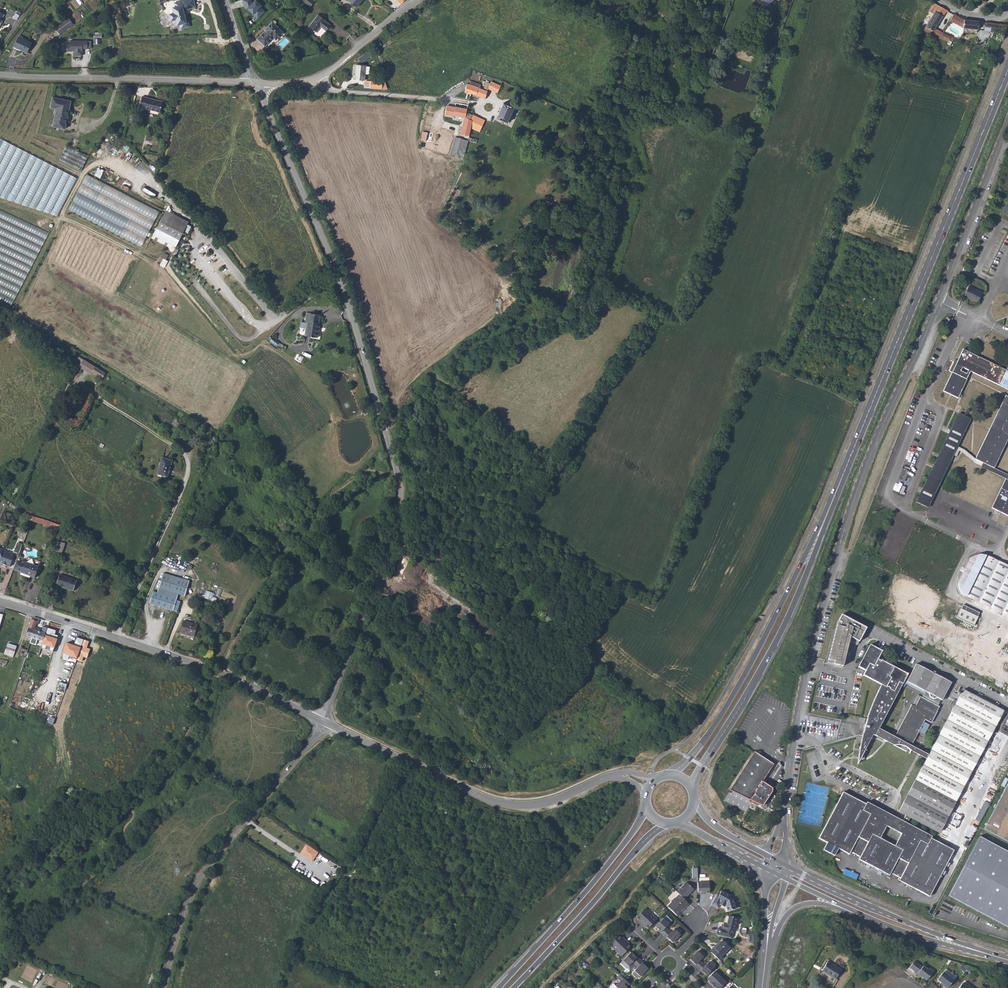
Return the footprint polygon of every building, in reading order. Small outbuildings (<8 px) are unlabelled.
[(194,6),(193,0),(184,0),(175,2),(176,6),(175,7),(176,11),(173,11),(174,13),(175,19),(176,20),(178,20),(179,24),(180,23),(182,28),(188,26),(187,21),(185,22),(183,12),(185,11),(184,9),(194,6)] [(252,0),(244,0),(245,3),(247,2),(248,6),(247,7),(256,16),(264,9),(259,4),(260,3),(258,0),(254,0),(252,2),(252,0)] [(939,22),(942,16),(945,12),(947,12),(948,10),(937,5),(933,3),(929,11),(934,13),(924,30),(931,33),(931,32),(939,36),(939,37),(948,41),(948,40),(952,41),(953,38),(934,28),(939,22)] [(318,14),(309,25),(316,31),(321,26),(326,30),(330,24),(325,20),(326,19),(318,14)] [(963,27),(978,29),(979,21),(964,19),(953,14),(949,21),(963,27)] [(61,34),(74,23),(69,16),(60,23),(55,27),(61,34)] [(276,39),(283,33),(284,32),(273,21),(267,26),(269,29),(267,31),(266,30),(257,39),(265,46),(274,37),(276,39)] [(26,53),(31,42),(18,36),(13,46),(26,53)] [(70,46),(66,47),(66,57),(73,58),(73,54),(82,54),(82,48),(88,48),(88,40),(82,40),(76,39),(76,43),(70,43),(70,46)] [(353,80),(364,80),(365,65),(355,65),(354,75),(353,75),(353,80)] [(384,77),(380,77),(380,81),(372,81),(371,87),(371,88),(388,89),(384,77)] [(496,93),(500,85),(491,82),(487,90),(496,93)] [(464,92),(470,94),(471,92),(476,93),(478,87),(469,84),(466,83),(464,92)] [(485,98),(487,90),(479,88),(478,87),(476,93),(471,92),(470,94),(478,96),(485,98)] [(141,96),(139,107),(159,112),(162,101),(141,96)] [(64,129),(71,101),(53,97),(50,106),(56,108),(52,126),(64,129)] [(496,118),(506,123),(513,107),(511,106),(511,105),(511,103),(510,102),(509,102),(508,103),(508,104),(507,104),(503,103),(496,118)] [(453,115),(464,117),(465,117),(466,112),(467,105),(460,103),(459,107),(454,107),(453,115)] [(484,120),(466,112),(465,117),(472,121),(471,128),(479,132),(484,120)] [(460,134),(469,136),(469,135),(471,128),(472,121),(465,117),(464,117),(460,134)] [(434,152),(447,155),(454,131),(442,128),(434,152)] [(422,150),(431,152),(435,134),(426,132),(424,141),(422,150)] [(449,156),(455,158),(461,139),(455,137),(449,156)] [(0,139),(0,198),(56,215),(75,178),(0,139)] [(462,160),(468,141),(461,139),(455,158),(462,160)] [(82,170),(89,156),(67,145),(60,160),(82,170)] [(98,167),(95,175),(100,177),(104,169),(98,167)] [(159,211),(86,173),(68,209),(140,247),(159,211)] [(0,209),(0,301),(12,307),(49,233),(0,209)] [(163,215),(185,227),(188,222),(166,210),(163,215)] [(163,215),(153,235),(175,247),(180,237),(181,238),(182,237),(181,236),(185,227),(163,215)] [(165,267),(168,260),(166,259),(168,254),(165,253),(159,264),(165,267)] [(965,295),(977,302),(982,293),(969,287),(965,295)] [(304,335),(316,337),(318,327),(319,327),(320,323),(319,322),(320,315),(307,312),(305,322),(307,323),(304,335)] [(1006,371),(964,350),(943,392),(958,399),(968,380),(967,379),(971,372),(1007,390),(1007,372),(1006,371)] [(78,367),(90,374),(91,372),(102,378),(105,373),(78,356),(77,359),(81,362),(78,367)] [(983,463),(995,469),(1007,441),(1007,397),(1006,396),(975,459),(983,463)] [(916,502),(928,508),(971,420),(959,414),(916,502)] [(171,424),(179,429),(181,424),(174,420),(171,424)] [(156,475),(167,478),(172,461),(162,458),(156,475)] [(1007,481),(1007,475),(995,469),(983,463),(981,468),(1006,480),(1007,481)] [(1006,480),(992,509),(1007,517),(1007,481),(1006,480)] [(906,494),(909,485),(903,484),(902,486),(896,484),(894,490),(906,494)] [(34,517),(33,522),(51,527),(53,523),(34,517)] [(50,530),(61,534),(63,527),(53,523),(51,527),(50,530)] [(54,554),(60,556),(65,544),(58,542),(54,554)] [(2,551),(0,556),(0,564),(1,564),(0,566),(5,568),(5,566),(9,567),(13,555),(2,551)] [(1007,617),(1007,567),(984,555),(969,558),(957,583),(962,595),(1007,617)] [(23,563),(15,560),(12,570),(19,572),(19,573),(33,578),(37,567),(23,562),(23,563)] [(184,596),(189,581),(163,573),(157,592),(152,591),(148,603),(173,611),(173,610),(177,611),(180,602),(176,601),(176,599),(176,598),(177,595),(184,596)] [(56,585),(73,591),(76,581),(59,575),(56,585)] [(977,618),(959,609),(955,618),(973,627),(977,618)] [(835,661),(834,663),(843,665),(850,636),(859,640),(866,628),(842,614),(839,620),(841,622),(840,626),(837,625),(828,659),(835,661)] [(37,640),(44,642),(46,633),(35,630),(38,621),(32,620),(26,636),(32,638),(30,643),(36,645),(37,640)] [(183,621),(180,633),(193,637),(197,625),(183,621)] [(44,642),(41,648),(45,649),(46,647),(51,648),(50,651),(54,652),(58,636),(55,635),(57,631),(48,628),(46,633),(44,642)] [(68,643),(64,654),(77,659),(84,640),(77,638),(74,646),(68,643)] [(13,657),(17,646),(8,643),(4,654),(13,657)] [(877,660),(882,651),(870,646),(859,668),(866,671),(864,676),(881,686),(881,687),(880,689),(879,690),(879,691),(878,692),(877,693),(875,696),(875,698),(874,700),(874,701),(873,701),(871,707),(871,709),(870,710),(870,711),(870,712),(868,717),(866,722),(863,734),(861,744),(860,745),(860,746),(859,753),(859,755),(857,762),(857,766),(892,784),(908,754),(906,752),(909,747),(903,744),(900,749),(894,747),(885,763),(866,754),(902,685),(904,681),(907,675),(881,661),(881,662),(877,660)] [(907,683),(942,702),(951,685),(936,678),(936,676),(936,675),(935,674),(934,673),(933,673),(931,673),(931,674),(915,667),(907,683)] [(907,683),(904,681),(902,685),(918,693),(914,701),(937,712),(942,702),(907,683)] [(963,691),(904,803),(931,818),(943,824),(1003,711),(998,708),(976,697),(963,691)] [(976,697),(998,708),(999,705),(977,694),(976,697)] [(905,723),(896,738),(904,743),(903,744),(909,747),(910,746),(911,747),(919,731),(925,734),(929,728),(923,725),(925,721),(931,724),(937,712),(914,701),(912,706),(910,711),(909,711),(909,715),(907,719),(905,723)] [(762,781),(774,764),(755,752),(730,790),(762,806),(772,791),(772,788),(762,781)] [(984,830),(1007,843),(1007,783),(984,830)] [(865,804),(843,792),(818,838),(848,854),(850,852),(859,857),(858,860),(888,876),(890,873),(899,879),(898,881),(928,897),(953,850),(934,841),(930,838),(931,837),(866,802),(865,804)] [(976,820),(982,822),(989,802),(984,800),(976,820)] [(939,832),(943,824),(931,818),(904,803),(900,811),(939,832)] [(979,838),(949,897),(1007,928),(1007,853),(979,838)] [(306,844),(301,852),(314,860),(319,851),(306,844)] [(710,881),(698,882),(698,894),(703,894),(703,893),(705,893),(710,893),(710,881)] [(686,882),(676,892),(679,895),(684,900),(687,897),(693,890),(686,882)] [(719,895),(716,894),(711,904),(718,908),(719,905),(720,904),(724,906),(725,905),(727,911),(735,909),(732,899),(731,899),(729,898),(730,896),(721,891),(719,895)] [(684,900),(679,895),(675,899),(674,899),(671,902),(671,903),(667,907),(676,916),(681,912),(681,910),(682,909),(683,909),(685,908),(689,904),(684,900)] [(651,914),(645,909),(636,918),(638,920),(639,921),(638,922),(641,925),(651,914)] [(656,920),(651,914),(641,925),(643,927),(644,926),(645,927),(647,929),(656,920)] [(666,927),(672,921),(666,915),(655,926),(659,930),(661,932),(660,933),(663,935),(668,930),(666,927)] [(735,917),(727,915),(725,924),(724,924),(723,929),(718,928),(716,935),(731,939),(733,931),(734,932),(736,927),(733,926),(733,924),(734,925),(736,923),(737,921),(736,919),(734,919),(735,917)] [(671,933),(668,930),(663,935),(666,938),(667,937),(669,940),(673,943),(680,934),(675,929),(671,933)] [(618,936),(610,945),(615,950),(625,940),(623,938),(622,939),(620,938),(618,936)] [(625,940),(615,950),(620,955),(629,946),(627,944),(626,943),(627,942),(625,940)] [(710,952),(720,961),(723,958),(722,956),(730,948),(728,946),(728,944),(726,942),(723,942),(722,940),(719,944),(714,949),(713,948),(710,952)] [(634,956),(631,952),(620,963),(625,968),(627,968),(630,970),(635,965),(640,960),(637,957),(636,958),(634,956)] [(703,957),(697,952),(689,960),(692,963),(695,965),(694,966),(697,969),(702,963),(699,961),(703,957)] [(640,960),(635,965),(638,968),(634,971),(635,972),(639,976),(640,977),(648,969),(644,966),(642,964),(643,963),(640,960)] [(705,966),(702,963),(697,969),(700,971),(701,971),(703,973),(706,976),(714,968),(708,962),(705,966)] [(836,978),(841,970),(827,962),(821,971),(826,974),(827,973),(836,978)] [(922,967),(919,965),(918,966),(913,963),(909,967),(916,973),(926,981),(933,972),(929,968),(928,970),(923,966),(922,967)] [(720,977),(714,971),(705,981),(707,983),(708,984),(707,985),(710,987),(720,977)] [(937,980),(947,987),(953,980),(943,972),(937,980)] [(619,975),(615,979),(618,983),(615,987),(616,987),(625,987),(629,984),(619,975)] [(720,977),(710,987),(720,987),(726,983),(720,977)]
